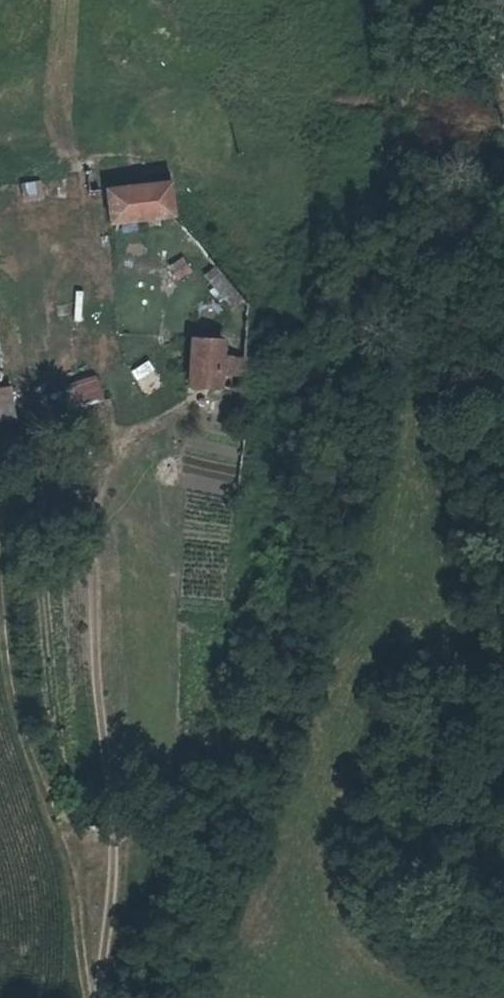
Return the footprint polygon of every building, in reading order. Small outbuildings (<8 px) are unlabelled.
[(38,180),(19,183),(22,200),(41,196),(38,180)] [(171,217),(167,180),(104,185),(106,223),(171,217)] [(182,259),(169,266),(176,279),(189,272),(182,259)] [(218,339),(187,337),(185,387),(240,390),(242,354),(218,353),(218,339)] [(148,360),(129,371),(145,396),(163,385),(148,360)] [(98,376),(68,380),(71,404),(101,401),(98,376)] [(11,420),(6,384),(0,385),(0,422),(11,420)]
